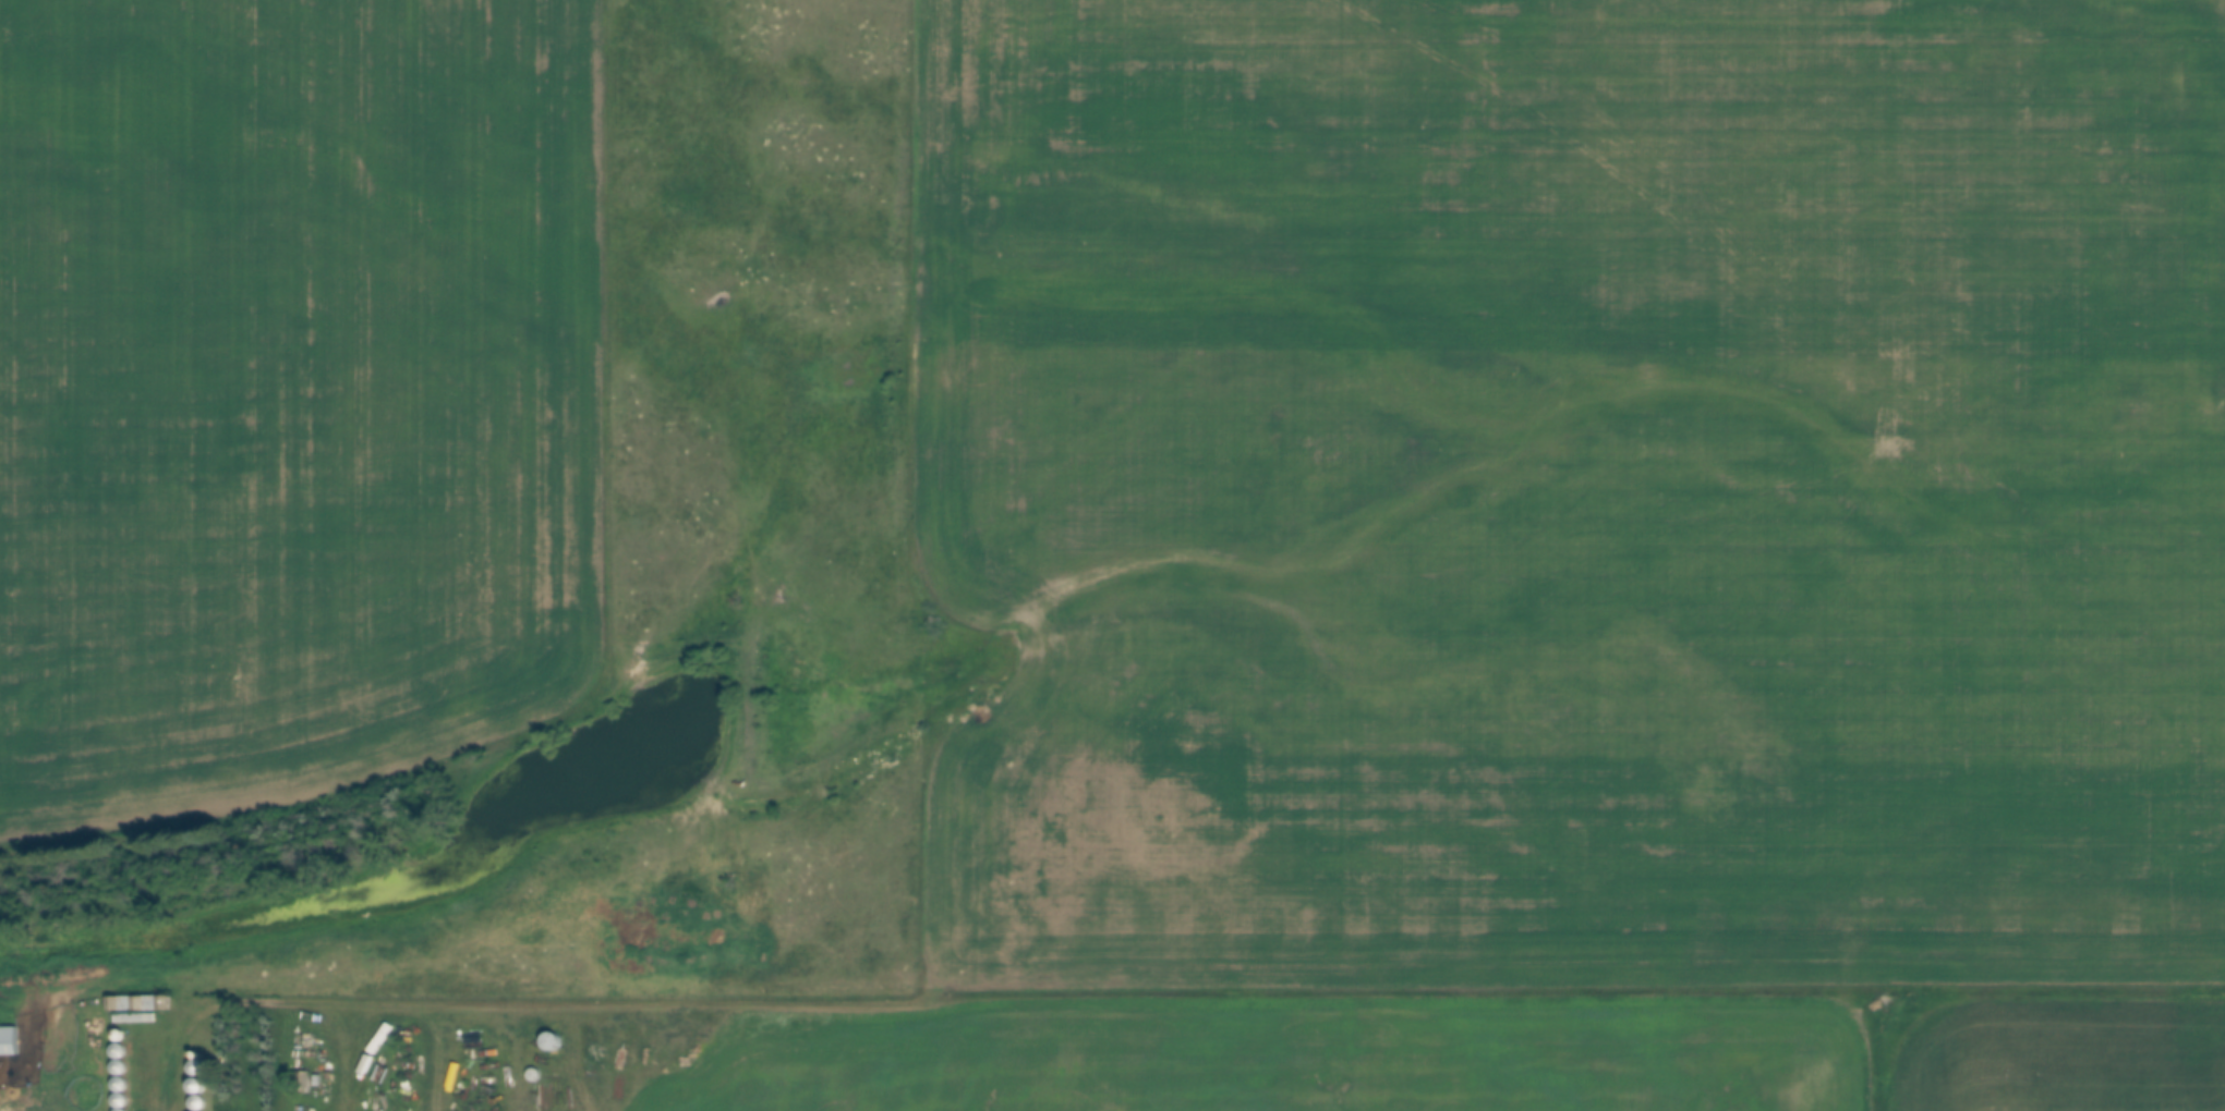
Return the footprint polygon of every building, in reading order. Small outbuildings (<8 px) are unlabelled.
[(160,998),(120,997),(120,1009),(160,1009),(160,998)] [(113,1015),(113,1023),(154,1023),(154,1015),(113,1015)] [(563,1041),(552,1031),(540,1043),(551,1054),(563,1041)] [(200,1096),(204,1084),(193,1079),(189,1091),(200,1096)]
